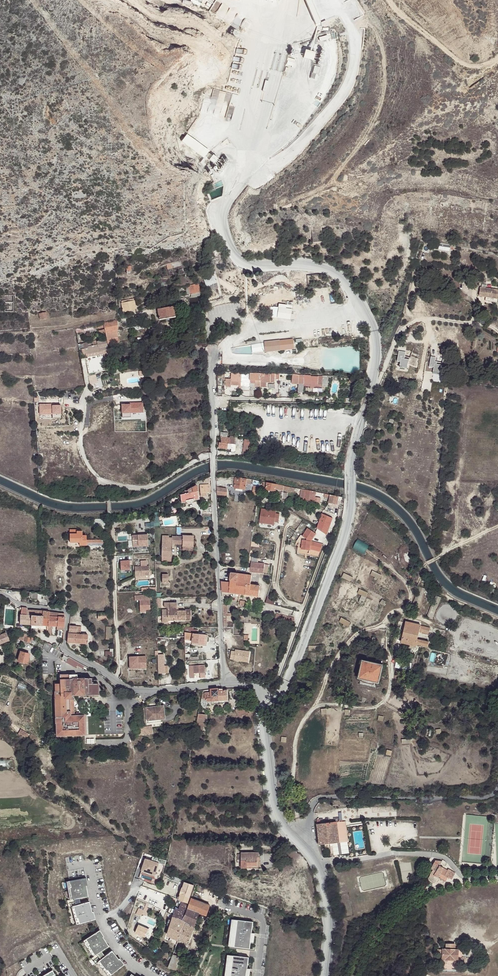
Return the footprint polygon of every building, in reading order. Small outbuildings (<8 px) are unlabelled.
[(326,29),(320,35),(324,40),(330,34),(326,29)] [(234,104),(243,106),(245,98),(236,96),(234,104)] [(187,134),(204,145),(206,142),(189,131),(187,134)] [(204,157),(209,148),(187,134),(181,142),(204,157)] [(209,248),(200,256),(202,259),(212,252),(209,248)] [(204,299),(198,287),(186,290),(187,296),(191,295),(192,297),(192,300),(201,299),(204,299)] [(481,288),(480,297),(497,299),(497,290),(481,288)] [(123,311),(135,309),(133,302),(122,305),(123,311)] [(158,308),(160,320),(174,317),(173,306),(158,308)] [(278,307),(278,310),(275,310),(275,318),(291,318),(292,307),(278,307)] [(116,329),(116,320),(102,323),(104,333),(106,340),(117,338),(116,329)] [(95,325),(96,329),(97,334),(104,333),(102,323),(95,325)] [(74,329),(75,333),(96,329),(95,325),(74,329)] [(266,352),(295,349),(295,346),(295,339),(266,342),(266,352)] [(81,346),(84,356),(103,352),(101,343),(96,343),(96,346),(88,348),(87,344),(81,346)] [(251,345),(252,352),(262,349),(261,343),(251,345)] [(87,375),(89,382),(96,381),(94,373),(87,375)] [(272,381),(272,378),(272,374),(233,373),(233,380),(227,380),(227,387),(233,387),(233,385),(241,385),(241,390),(249,390),(249,386),(251,386),(252,379),(256,380),(256,386),(264,386),(264,381),(272,381)] [(314,377),(314,375),(293,375),(292,384),(300,384),(328,385),(328,376),(322,376),(322,377),(314,377)] [(328,388),(328,385),(300,384),(299,393),(305,393),(305,387),(312,387),(312,388),(317,389),(317,387),(328,388)] [(53,404),(39,405),(39,420),(61,420),(61,406),(53,406),(53,404)] [(122,405),(122,413),(142,413),(142,404),(131,404),(131,405),(122,405)] [(234,449),(234,444),(233,444),(233,437),(223,437),(223,443),(221,443),(220,449),(234,449)] [(245,488),(246,478),(235,477),(235,488),(245,488)] [(277,484),(268,482),(266,490),(275,491),(276,490),(277,484)] [(212,493),(211,484),(200,485),(201,494),(207,494),(212,493)] [(195,500),(196,501),(200,500),(197,486),(193,487),(186,492),(185,494),(181,495),(182,504),(187,503),(187,501),(195,500)] [(314,503),(316,492),(306,490),(303,501),(314,503)] [(329,505),(331,495),(325,494),(324,499),(320,498),(319,502),(329,505)] [(339,500),(332,497),(329,505),(337,508),(339,500)] [(317,530),(327,537),(333,520),(321,516),(317,530)] [(307,530),(303,538),(308,541),(308,542),(303,542),(301,551),(310,552),(310,551),(320,553),(322,546),(311,543),(316,535),(307,530)] [(77,535),(70,535),(70,543),(80,543),(80,546),(87,546),(87,541),(87,536),(83,536),(83,532),(77,532),(77,535)] [(135,536),(136,547),(151,547),(151,536),(135,536)] [(195,537),(184,536),(184,537),(173,537),(173,539),(170,539),(170,536),(163,536),(163,558),(173,558),(173,544),(184,545),(183,547),(194,547),(195,537)] [(352,548),(364,554),(368,545),(357,539),(352,548)] [(120,560),(121,569),(130,569),(129,560),(120,560)] [(141,566),(135,567),(136,576),(150,575),(150,571),(149,566),(147,566),(146,561),(141,561),(141,566)] [(263,566),(251,565),(251,569),(250,574),(263,576),(263,567),(263,566)] [(379,579),(381,574),(372,570),(370,574),(379,579)] [(229,584),(221,583),(221,593),(258,598),(260,587),(250,586),(251,577),(230,575),(229,584)] [(415,600),(421,601),(423,588),(420,587),(419,595),(415,595),(415,600)] [(362,595),(360,600),(364,601),(368,592),(359,588),(357,593),(362,595)] [(153,595),(135,596),(135,601),(140,600),(141,611),(146,611),(145,609),(150,609),(150,600),(153,600),(153,595)] [(436,608),(441,598),(437,596),(432,606),(436,608)] [(275,599),(267,597),(265,604),(273,606),(275,599)] [(177,609),(178,607),(178,603),(165,603),(165,607),(169,607),(169,610),(163,610),(163,621),(169,621),(169,618),(175,618),(175,620),(175,621),(177,622),(178,622),(178,620),(178,618),(180,618),(180,620),(192,620),(191,610),(186,610),(186,612),(181,612),(180,613),(177,609)] [(20,625),(31,625),(35,626),(47,626),(46,629),(48,629),(48,626),(57,627),(63,627),(63,628),(64,629),(65,614),(28,611),(27,609),(22,608),(22,610),(20,609),(20,612),(22,612),(22,616),(20,616),(20,625)] [(265,612),(264,614),(288,620),(288,617),(280,615),(280,616),(265,612)] [(341,617),(339,622),(348,626),(350,622),(341,617)] [(414,625),(406,623),(402,643),(416,647),(416,645),(428,647),(429,643),(417,641),(418,636),(419,632),(429,634),(430,629),(420,627),(420,626),(414,625)] [(57,634),(57,627),(48,626),(48,629),(48,634),(57,634)] [(69,634),(69,643),(88,644),(88,635),(81,635),(77,635),(77,626),(71,626),(69,634)] [(186,628),(186,633),(186,637),(186,643),(206,646),(207,637),(204,637),(204,634),(198,634),(199,630),(194,630),(194,628),(186,628)] [(26,635),(24,633),(15,633),(14,639),(29,643),(30,638),(28,637),(27,636),(26,635)] [(9,641),(7,634),(0,637),(0,645),(9,641)] [(52,646),(44,642),(41,650),(49,654),(52,646)] [(108,649),(108,651),(104,651),(104,657),(112,657),(112,649),(108,649)] [(27,664),(30,654),(20,651),(19,655),(18,654),(17,657),(19,657),(18,661),(27,664)] [(81,665),(90,670),(65,656),(64,659),(67,661),(66,663),(69,665),(70,663),(79,668),(80,667),(81,665)] [(147,657),(130,657),(131,669),(139,669),(139,667),(148,667),(147,657)] [(362,680),(373,683),(375,683),(378,683),(381,665),(362,662),(358,679),(362,680)] [(60,684),(55,684),(55,692),(56,727),(57,727),(57,740),(124,737),(123,726),(96,728),(96,725),(84,726),(84,716),(75,716),(74,696),(99,695),(98,680),(93,680),(93,678),(88,678),(81,678),(81,674),(72,675),(71,673),(69,673),(69,675),(60,675),(60,684)] [(207,699),(207,702),(212,702),(212,703),(228,702),(227,697),(233,697),(233,698),(238,698),(238,696),(243,696),(242,692),(244,692),(244,688),(217,689),(210,689),(210,693),(204,694),(205,699),(207,699)] [(248,705),(235,709),(237,717),(250,713),(248,705)] [(164,706),(147,708),(148,721),(148,723),(161,722),(161,717),(165,716),(164,706)] [(199,727),(204,727),(204,723),(207,723),(208,715),(199,714),(197,723),(199,723),(199,727)] [(152,726),(146,726),(135,728),(136,736),(153,734),(152,726)] [(317,825),(319,845),(339,843),(337,827),(336,822),(318,824),(317,825)] [(337,827),(339,843),(347,842),(346,826),(337,827)] [(250,867),(262,866),(261,853),(243,854),(244,869),(250,869),(250,867)] [(140,858),(125,854),(124,855),(124,857),(128,859),(127,860),(134,862),(135,861),(139,862),(140,858)] [(156,875),(159,863),(145,860),(142,872),(156,875)] [(447,878),(452,880),(455,873),(449,869),(448,870),(440,866),(442,862),(440,862),(440,861),(438,860),(438,862),(435,861),(431,869),(433,870),(430,876),(434,878),(435,876),(445,882),(447,878)] [(85,878),(69,881),(70,886),(69,887),(71,899),(78,898),(87,896),(85,885),(87,885),(85,878)] [(183,888),(179,900),(188,903),(194,885),(185,882),(183,888)] [(196,884),(195,888),(200,890),(200,889),(212,893),(214,890),(209,888),(196,884)] [(191,899),(209,905),(212,897),(198,892),(196,899),(192,897),(191,899)] [(71,899),(66,900),(68,907),(73,906),(80,904),(78,898),(71,899)] [(191,899),(189,907),(182,903),(181,904),(179,909),(176,908),(174,915),(167,935),(175,939),(173,943),(176,945),(178,940),(189,944),(195,927),(194,927),(199,913),(207,915),(210,905),(209,905),(191,899)] [(80,904),(73,906),(73,907),(76,918),(77,918),(79,923),(95,919),(93,911),(91,912),(89,901),(80,904)] [(73,907),(71,907),(75,924),(79,923),(77,918),(76,918),(73,907)] [(135,914),(139,916),(143,910),(139,907),(135,914)] [(252,922),(234,920),(231,947),(249,949),(250,942),(250,933),(252,922)] [(99,930),(85,939),(88,944),(87,944),(94,955),(101,951),(108,946),(102,937),(103,936),(99,930)] [(85,939),(82,941),(92,956),(94,955),(87,944),(88,944),(85,939)] [(443,960),(449,960),(452,960),(458,960),(458,950),(454,950),(454,946),(447,945),(446,950),(439,950),(438,955),(443,955),(443,960)] [(104,956),(98,961),(99,961),(106,971),(107,970),(111,974),(124,964),(119,958),(118,959),(111,950),(104,956)] [(101,951),(94,955),(90,958),(94,964),(98,961),(104,956),(101,951)] [(173,955),(168,967),(176,970),(180,957),(173,955)] [(246,968),(248,958),(230,956),(228,975),(246,975),(246,968)] [(97,963),(107,975),(108,975),(111,974),(107,970),(106,971),(99,961),(97,963)]
